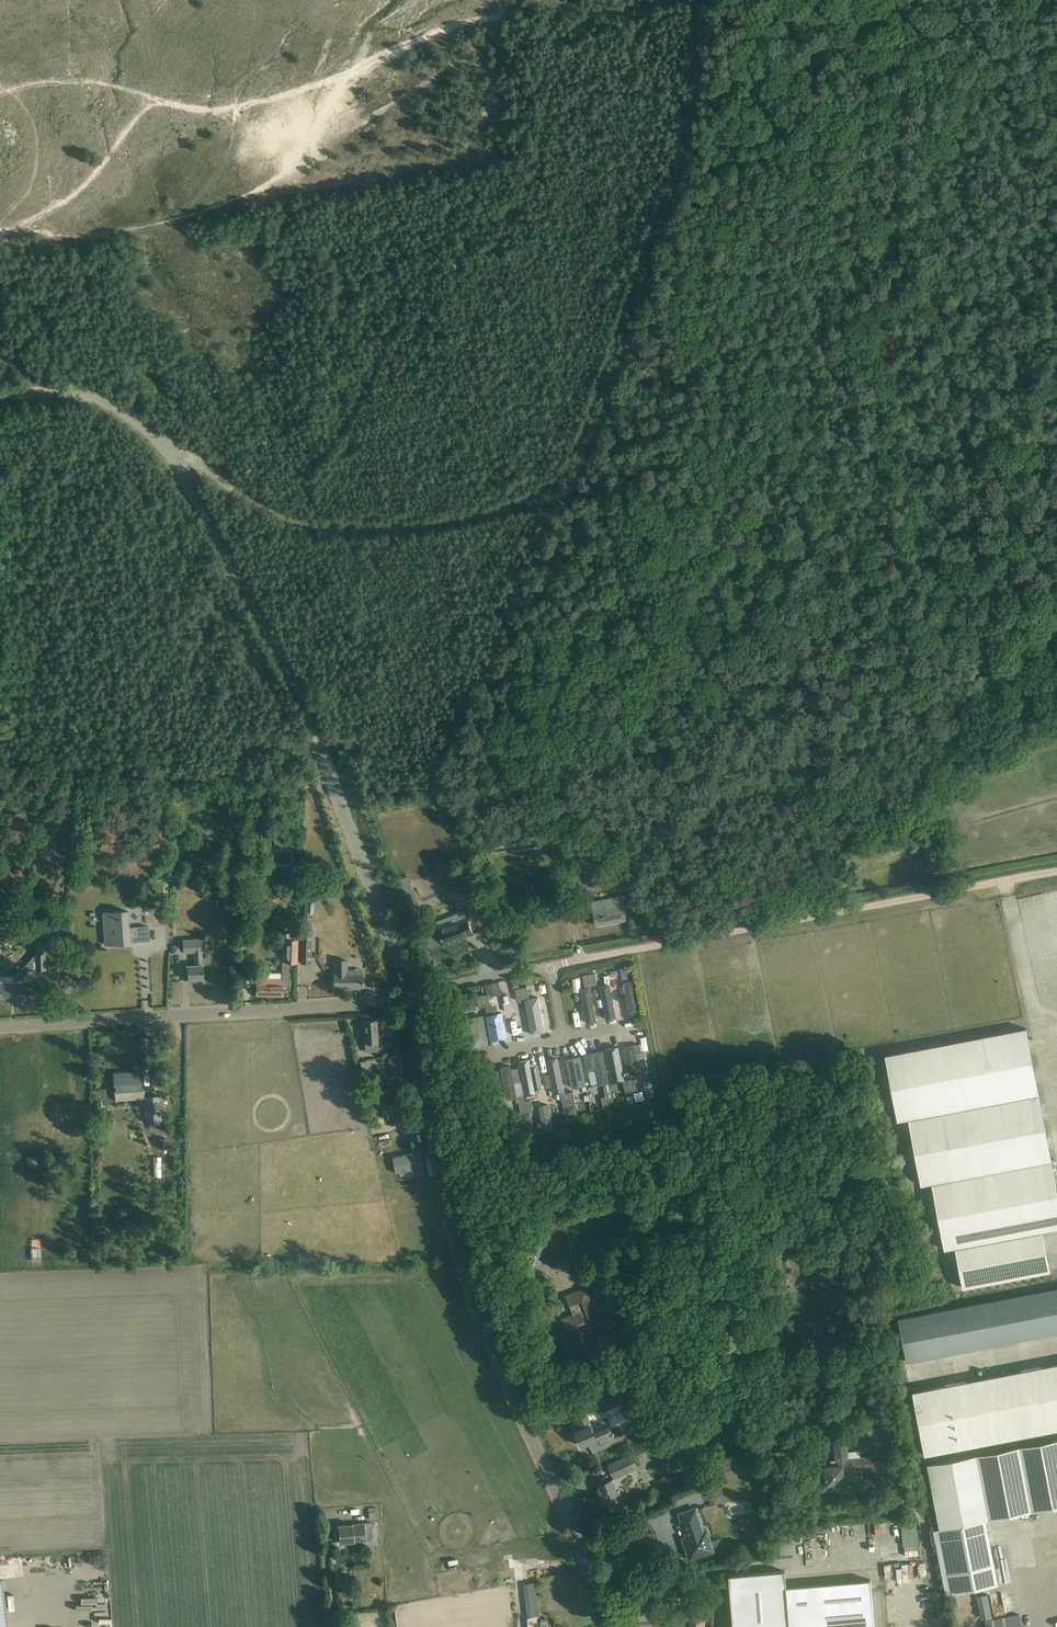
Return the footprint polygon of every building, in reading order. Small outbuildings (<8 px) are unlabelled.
[(65,784),(66,774),(58,774),(58,783),(64,784),(65,784)] [(256,791),(243,791),(242,801),(256,801),(256,791)] [(287,867),(287,841),(271,841),(271,867),(287,867)] [(291,874),(295,879),(301,874),(297,869),(291,874)] [(251,887),(252,876),(239,875),(238,887),(251,887)] [(0,886),(0,897),(17,897),(17,886),(0,886)] [(225,896),(224,907),(233,908),(233,897),(225,896)] [(594,910),(595,915),(597,926),(627,920),(624,904),(594,910)] [(103,912),(104,933),(105,944),(129,943),(129,939),(136,939),(136,941),(149,940),(148,926),(128,927),(127,910),(103,912)] [(162,921),(170,921),(171,912),(162,912),(162,921)] [(439,931),(425,936),(430,949),(444,943),(445,945),(466,937),(466,936),(473,933),(468,919),(457,923),(454,915),(436,922),(439,931)] [(310,962),(312,928),(301,928),(300,962),(310,962)] [(187,967),(188,968),(188,979),(189,982),(198,982),(197,979),(204,978),(202,938),(182,940),(183,952),(194,952),(194,966),(187,967)] [(283,977),(256,978),(256,995),(283,995),(283,987),(290,987),(290,973),(289,973),(289,962),(297,962),(298,939),(285,939),(285,962),(282,962),(283,973),(283,977)] [(26,996),(26,983),(25,983),(25,976),(29,970),(36,969),(36,970),(46,969),(44,942),(35,943),(36,954),(14,976),(14,983),(0,983),(0,996),(26,996)] [(172,946),(173,954),(181,953),(181,945),(172,946)] [(334,987),(362,987),(362,973),(355,973),(355,969),(347,969),(347,960),(335,960),(335,973),(334,973),(334,987)] [(621,968),(623,980),(629,979),(627,967),(621,968)] [(584,981),(597,979),(596,973),(583,975),(584,981)] [(598,985),(597,979),(584,981),(586,987),(594,985),(598,985)] [(499,982),(485,985),(487,994),(489,994),(501,991),(499,982)] [(630,982),(616,985),(622,1019),(636,1017),(630,982)] [(613,1021),(606,987),(594,989),(601,1023),(613,1021)] [(593,1025),(586,989),(574,992),(580,1027),(593,1025)] [(530,998),(529,992),(517,994),(518,1000),(527,999),(530,998)] [(541,997),(526,1000),(533,1036),(548,1033),(541,997)] [(491,1005),(490,999),(478,1002),(479,1008),(481,1007),(491,1005)] [(506,1008),(509,1019),(523,1016),(521,1005),(506,1008)] [(495,1012),(487,1014),(490,1030),(492,1040),(500,1038),(505,1037),(501,1011),(495,1012)] [(479,1018),(463,1021),(469,1048),(485,1045),(479,1018)] [(377,1020),(364,1020),(365,1050),(379,1049),(377,1020)] [(1027,1028),(885,1055),(898,1121),(909,1119),(921,1185),(932,1183),(944,1250),(956,1248),(963,1288),(1051,1272),(1043,1231),(1056,1229),(1056,1191),(1027,1028)] [(640,1045),(624,1048),(629,1076),(640,1073),(639,1070),(647,1069),(644,1051),(641,1052),(640,1045)] [(617,1047),(606,1050),(613,1082),(624,1079),(617,1047)] [(606,1084),(599,1053),(585,1056),(592,1087),(603,1085),(606,1084)] [(404,1076),(406,1075),(402,1054),(388,1057),(392,1079),(396,1078),(397,1084),(406,1082),(404,1076)] [(556,1059),(546,1061),(553,1095),(563,1093),(556,1059)] [(582,1087),(577,1059),(563,1061),(569,1090),(582,1087)] [(540,1089),(537,1073),(528,1075),(525,1063),(515,1065),(516,1070),(519,1083),(522,1098),(532,1096),(531,1091),(540,1089)] [(507,1071),(507,1068),(496,1070),(503,1105),(513,1103),(509,1085),(519,1083),(516,1070),(507,1071)] [(142,1090),(141,1071),(127,1072),(127,1075),(114,1076),(115,1092),(142,1090)] [(381,1073),(367,1075),(369,1085),(383,1083),(381,1073)] [(625,1086),(637,1084),(636,1078),(633,1079),(623,1081),(625,1086)] [(606,1084),(603,1085),(606,1096),(612,1095),(610,1083),(606,1084)] [(638,1090),(637,1084),(625,1086),(626,1092),(638,1090)] [(409,1087),(401,1088),(408,1120),(414,1119),(415,1119),(409,1087)] [(371,1102),(380,1100),(378,1090),(368,1093),(371,1102)] [(561,1094),(562,1100),(575,1098),(573,1091),(569,1092),(561,1094)] [(162,1122),(161,1106),(160,1096),(145,1097),(147,1123),(162,1122)] [(575,1098),(562,1100),(563,1105),(563,1106),(576,1103),(575,1098)] [(519,1102),(520,1108),(532,1105),(531,1099),(526,1100),(519,1102)] [(553,1130),(552,1124),(548,1104),(539,1106),(543,1126),(544,1132),(553,1130)] [(533,1111),(532,1105),(520,1108),(521,1114),(533,1111)] [(420,1152),(393,1157),(396,1173),(423,1167),(420,1152)] [(27,1157),(27,1166),(37,1166),(37,1156),(27,1157)] [(537,1232),(522,1238),(524,1244),(539,1239),(537,1232)] [(31,1261),(41,1260),(40,1237),(30,1238),(31,1261)] [(572,1305),(575,1313),(563,1318),(576,1351),(586,1348),(583,1337),(587,1336),(588,1337),(606,1330),(588,1286),(566,1296),(570,1306),(572,1305)] [(985,1300),(899,1318),(908,1362),(994,1345),(1056,1333),(1056,1286),(985,1300)] [(624,1305),(618,1289),(601,1295),(608,1311),(624,1305)] [(913,1392),(925,1454),(1056,1429),(1056,1364),(913,1392)] [(675,1365),(669,1367),(670,1374),(677,1373),(675,1365)] [(611,1407),(625,1401),(634,1398),(629,1387),(606,1397),(611,1407)] [(610,1424),(596,1431),(587,1413),(577,1417),(583,1429),(576,1432),(582,1446),(590,1442),(594,1452),(605,1448),(625,1439),(621,1428),(613,1431),(610,1424)] [(785,1435),(793,1444),(799,1439),(791,1430),(785,1435)] [(820,1479),(821,1492),(834,1490),(833,1485),(845,1483),(844,1472),(867,1470),(868,1481),(880,1480),(878,1456),(848,1459),(846,1435),(834,1436),(836,1466),(825,1467),(826,1479),(820,1479)] [(1056,1507),(1056,1440),(927,1465),(940,1529),(1056,1507)] [(637,1466),(647,1462),(653,1459),(649,1450),(633,1457),(637,1466)] [(667,1451),(656,1455),(659,1464),(670,1460),(667,1451)] [(632,1456),(630,1457),(609,1465),(615,1479),(637,1470),(636,1466),(632,1456)] [(729,1458),(716,1460),(719,1472),(732,1470),(729,1458)] [(628,1517),(625,1507),(613,1478),(598,1485),(610,1511),(606,1512),(610,1524),(628,1517)] [(718,1497),(710,1499),(711,1505),(720,1503),(718,1497)] [(376,1507),(369,1507),(369,1511),(369,1512),(369,1519),(377,1518),(376,1507)] [(689,1543),(685,1545),(690,1560),(715,1551),(708,1528),(704,1530),(697,1507),(679,1514),(689,1543)] [(743,1526),(753,1526),(752,1515),(743,1515),(743,1526)] [(901,1543),(917,1542),(917,1519),(901,1519),(901,1543)] [(372,1522),(338,1525),(340,1542),(374,1539),(372,1522)] [(988,1532),(936,1542),(946,1595),(998,1585),(988,1532)] [(896,1564),(896,1581),(913,1580),(912,1564),(896,1564)] [(786,1587),(785,1571),(729,1575),(734,1626),(790,1626),(786,1587)] [(371,1574),(362,1575),(362,1589),(371,1589),(371,1574)] [(497,1577),(497,1586),(509,1586),(509,1577),(497,1577)] [(2,1579),(0,1580),(0,1626),(8,1626),(2,1579)] [(871,1580),(786,1587),(790,1626),(875,1626),(871,1580)] [(987,1594),(981,1596),(985,1619),(992,1617),(987,1594)] [(705,1599),(688,1600),(689,1626),(706,1626),(705,1599)] [(991,1625),(992,1626),(1022,1626),(1020,1614),(985,1621),(986,1626),(991,1625)] [(539,1626),(537,1617),(527,1617),(528,1626),(539,1626)]
